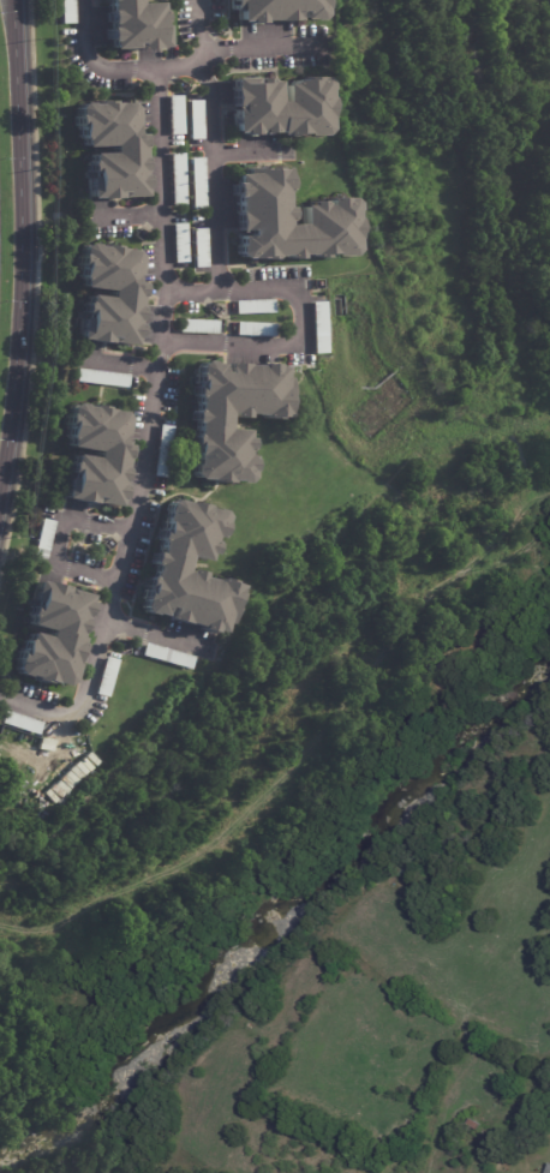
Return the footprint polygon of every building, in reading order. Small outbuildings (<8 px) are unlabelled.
[(62,16),(62,0),(75,0),(76,23),(62,23),(62,16)] [(107,10),(107,0),(137,0),(137,2),(159,2),(159,8),(161,8),(161,22),(156,22),(156,24),(163,24),(163,46),(162,46),(155,46),(155,49),(136,49),(136,43),(133,43),(133,48),(109,48),(109,41),(106,41),(106,26),(108,26),(108,23),(107,23),(107,10)] [(226,11),(226,0),(316,0),(316,7),(315,7),(316,14),(309,20),(303,20),(303,18),(293,19),(293,10),(287,10),(288,20),(269,20),(269,19),(253,20),(253,22),(240,23),(240,20),(232,20),(232,11),(226,11)] [(327,115),(327,130),(322,134),(304,136),(304,134),(283,136),(283,134),(276,134),(276,132),(255,133),(255,134),(241,136),(241,132),(234,133),(232,78),(257,77),(257,78),(268,78),(268,80),(270,80),(276,80),(277,102),(285,102),(283,84),(291,84),(291,80),(304,80),(304,77),(315,76),(315,77),(323,77),(328,82),(328,89),(325,90),(327,98),(328,98),(329,113),(327,113),(327,115)] [(183,119),(184,133),(171,134),(169,96),(181,95),(183,119)] [(110,101),(116,101),(116,102),(128,102),(134,107),(134,125),(132,125),(132,133),(143,132),(143,144),(142,144),(142,146),(139,146),(141,156),(142,156),(142,169),(141,169),(141,174),(143,174),(143,186),(142,186),(142,196),(116,196),(116,198),(97,198),(97,197),(86,197),(86,175),(91,175),(91,173),(88,173),(88,162),(90,162),(90,152),(110,151),(110,145),(83,145),(82,139),(82,137),(79,137),(78,126),(76,126),(74,113),(76,113),(76,107),(80,101),(89,101),(89,102),(96,102),(96,100),(107,100),(108,101),(110,101)] [(191,139),(189,101),(202,100),(203,139),(191,139)] [(185,205),(173,205),(172,154),(184,152),(185,205)] [(204,210),(192,210),(191,158),(204,157),(205,210),(204,210)] [(329,197),(341,197),(341,198),(348,197),(354,202),(354,211),(352,211),(353,219),(355,217),(355,233),(354,233),(354,238),(353,238),(354,250),(348,256),(330,256),(330,255),(322,255),(322,257),(312,257),(312,255),(310,256),(310,253),(298,255),(298,258),(287,258),(287,257),(285,257),(285,255),(279,255),(279,256),(274,256),(274,257),(271,257),(271,258),(261,259),(261,258),(249,258),(241,258),(237,253),(235,245),(238,245),(237,235),(246,235),(246,232),(235,232),(235,211),(237,211),(235,196),(233,196),(233,182),(234,182),(234,173),(245,173),(245,168),(261,167),(261,169),(281,168),(281,167),(285,167),(286,176),(287,175),(288,188),(285,188),(286,191),(285,191),(285,207),(288,207),(289,219),(287,219),(287,221),(286,221),(286,225),(301,223),(300,205),(309,205),(309,201),(321,201),(321,203),(322,203),(322,204),(327,204),(325,198),(329,198),(329,197)] [(187,263),(175,263),(173,225),(186,223),(187,263)] [(195,268),(193,229),(207,228),(208,267),(195,268)] [(110,245),(110,247),(132,251),(137,257),(136,275),(132,275),(131,282),(139,283),(138,297),(137,297),(136,306),(137,306),(136,319),(134,319),(133,324),(136,324),(134,337),(132,337),(131,346),(108,342),(108,337),(107,337),(107,343),(85,341),(85,340),(77,339),(79,317),(85,318),(85,315),(82,315),(83,303),(85,304),(86,295),(108,298),(108,291),(80,287),(82,281),(80,280),(80,279),(79,279),(80,267),(77,267),(78,255),(79,255),(80,247),(85,243),(94,244),(94,245),(101,246),(101,244),(110,245)] [(275,303),(275,312),(237,313),(235,301),(274,300),(275,303)] [(316,353),(313,353),(312,303),(324,301),(327,353),(316,353)] [(215,321),(219,321),(217,334),(179,333),(180,319),(215,321)] [(275,336),(275,337),(237,335),(238,322),(276,324),(275,336)] [(225,364),(245,365),(259,366),(259,364),(274,365),(274,367),(282,367),(281,378),(287,378),(286,396),(285,396),(283,405),(286,405),(286,409),(283,409),(283,418),(276,418),(275,420),(262,419),(262,415),(245,414),(244,419),(233,418),(233,415),(232,415),(232,414),(227,413),(226,430),(245,431),(244,439),(249,439),(247,450),(246,450),(246,453),(244,453),(244,456),(250,457),(249,472),(249,480),(244,484),(235,484),(235,481),(228,481),(228,484),(220,484),(220,481),(208,481),(208,480),(196,480),(191,474),(192,467),(193,467),(195,448),(192,448),(192,437),(195,437),(196,424),(192,423),(193,412),(196,412),(196,409),(197,399),(196,399),(196,397),(195,397),(195,385),(196,385),(197,366),(203,361),(211,361),(211,364),(220,364),(220,372),(223,372),(225,364)] [(127,388),(77,382),(78,369),(130,376),(127,388)] [(98,407),(100,407),(100,409),(109,411),(120,413),(125,419),(122,437),(119,437),(118,444),(126,445),(124,459),(122,459),(121,469),(122,469),(121,483),(120,483),(119,487),(121,487),(119,499),(118,499),(116,508),(92,504),(94,498),(92,498),(91,504),(71,501),(62,499),(65,478),(71,478),(71,475),(67,475),(68,465),(72,465),(73,455),(94,459),(95,451),(67,448),(68,441),(67,441),(67,438),(66,438),(67,427),(64,427),(66,414),(67,415),(68,408),(73,403),(82,405),(82,407),(89,408),(89,406),(98,407)] [(173,426),(167,478),(154,475),(161,425),(173,426)] [(195,504),(205,507),(205,509),(213,511),(213,510),(221,511),(225,517),(219,537),(217,539),(213,538),(210,544),(215,545),(211,557),(208,555),(205,563),(187,557),(183,574),(187,575),(187,573),(190,573),(190,571),(202,575),(201,579),(215,583),(215,581),(217,582),(217,580),(227,582),(226,585),(238,587),(235,596),(238,596),(235,600),(234,600),(232,609),(235,610),(234,614),(232,614),(228,627),(223,624),(221,635),(213,632),(211,635),(198,632),(199,629),(185,624),(185,626),(166,621),(169,611),(163,610),(160,620),(144,615),(141,609),(142,602),(144,591),(144,590),(147,579),(148,579),(149,577),(150,577),(151,573),(153,573),(154,568),(151,567),(153,565),(150,564),(154,553),(157,555),(159,549),(160,544),(159,544),(159,541),(157,540),(161,529),(163,531),(166,523),(163,522),(168,504),(175,501),(193,505),(193,503),(195,504)] [(42,519),(55,522),(47,559),(34,557),(42,519)] [(37,583),(43,585),(43,583),(64,590),(64,591),(88,597),(85,605),(88,605),(84,618),(82,618),(80,622),(82,623),(78,635),(77,635),(76,640),(78,640),(77,645),(78,645),(74,659),(73,658),(71,666),(73,666),(68,684),(62,688),(52,684),(50,686),(46,684),(46,687),(31,682),(31,680),(24,677),(24,680),(17,677),(13,671),(14,664),(13,664),(17,652),(20,653),(23,641),(25,642),(25,640),(26,641),(28,634),(46,639),(47,632),(28,627),(29,620),(28,620),(28,618),(26,617),(30,606),(34,608),(35,604),(29,603),(35,582),(37,583)] [(195,658),(191,670),(142,656),(145,644),(195,658)] [(119,660),(108,698),(95,694),(106,657),(119,660)] [(38,736),(1,723),(6,711),(42,724),(38,736)]
